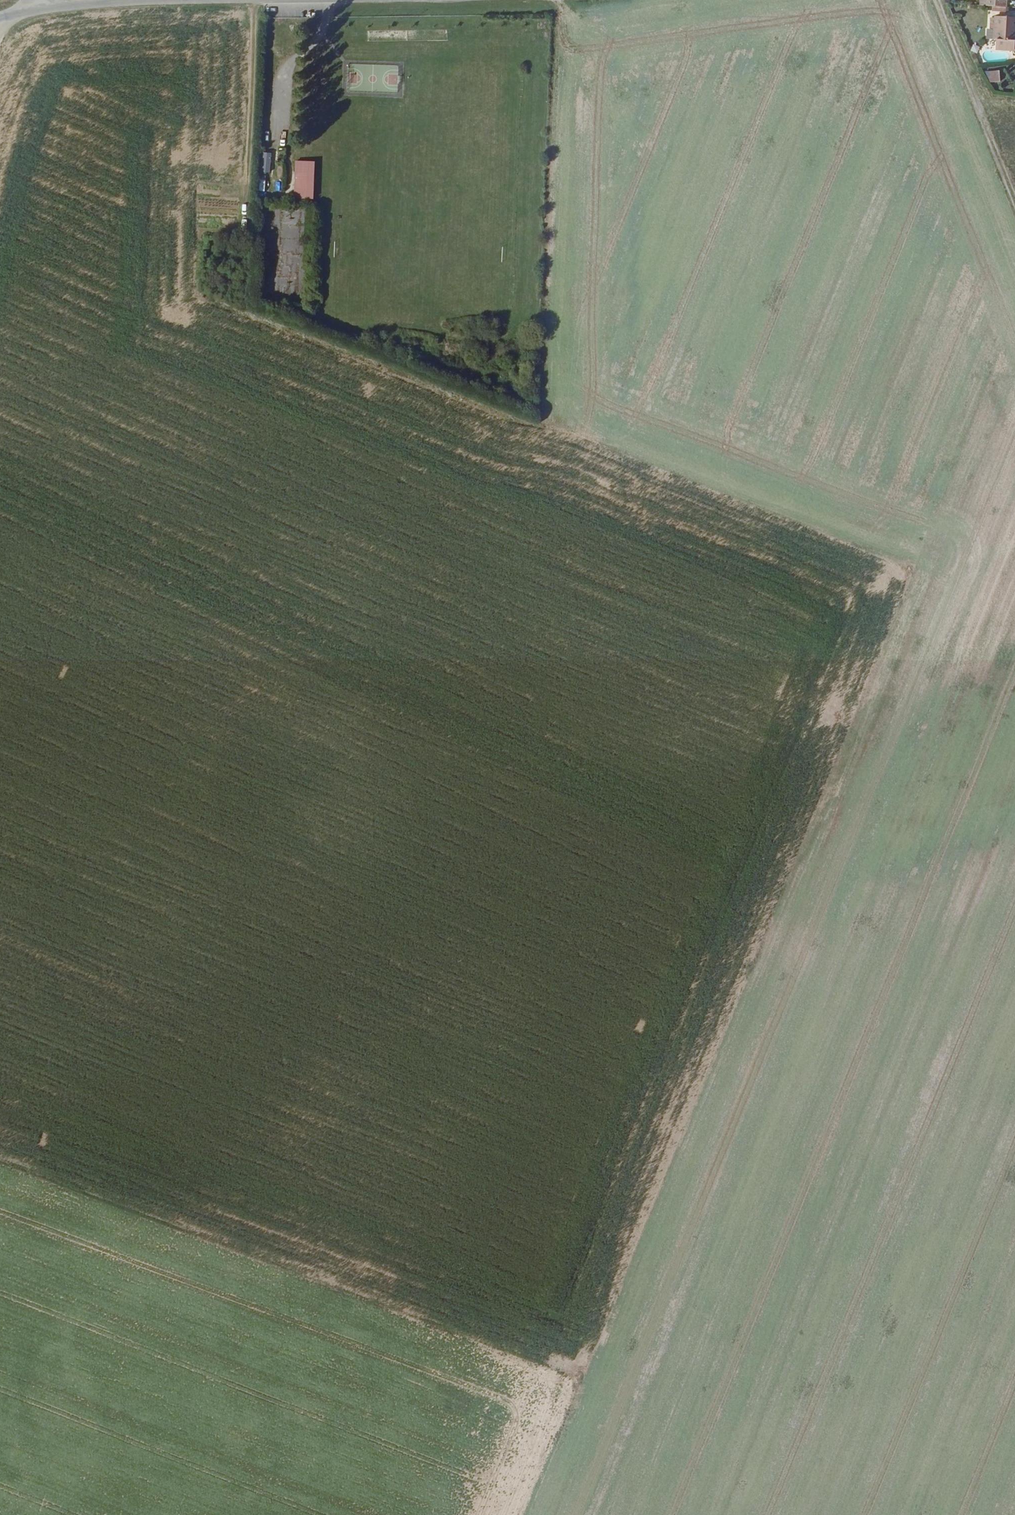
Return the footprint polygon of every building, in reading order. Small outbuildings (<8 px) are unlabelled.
[(995,16),(995,28),(999,28),(999,40),(1001,40),(1000,49),(1014,50),(1014,40),(1014,17),(995,16)] [(991,83),(1001,83),(1001,72),(991,72),(991,83)] [(269,171),(271,152),(264,150),(261,170),(269,171)] [(307,200),(309,161),(295,161),(294,199),(307,200)]
